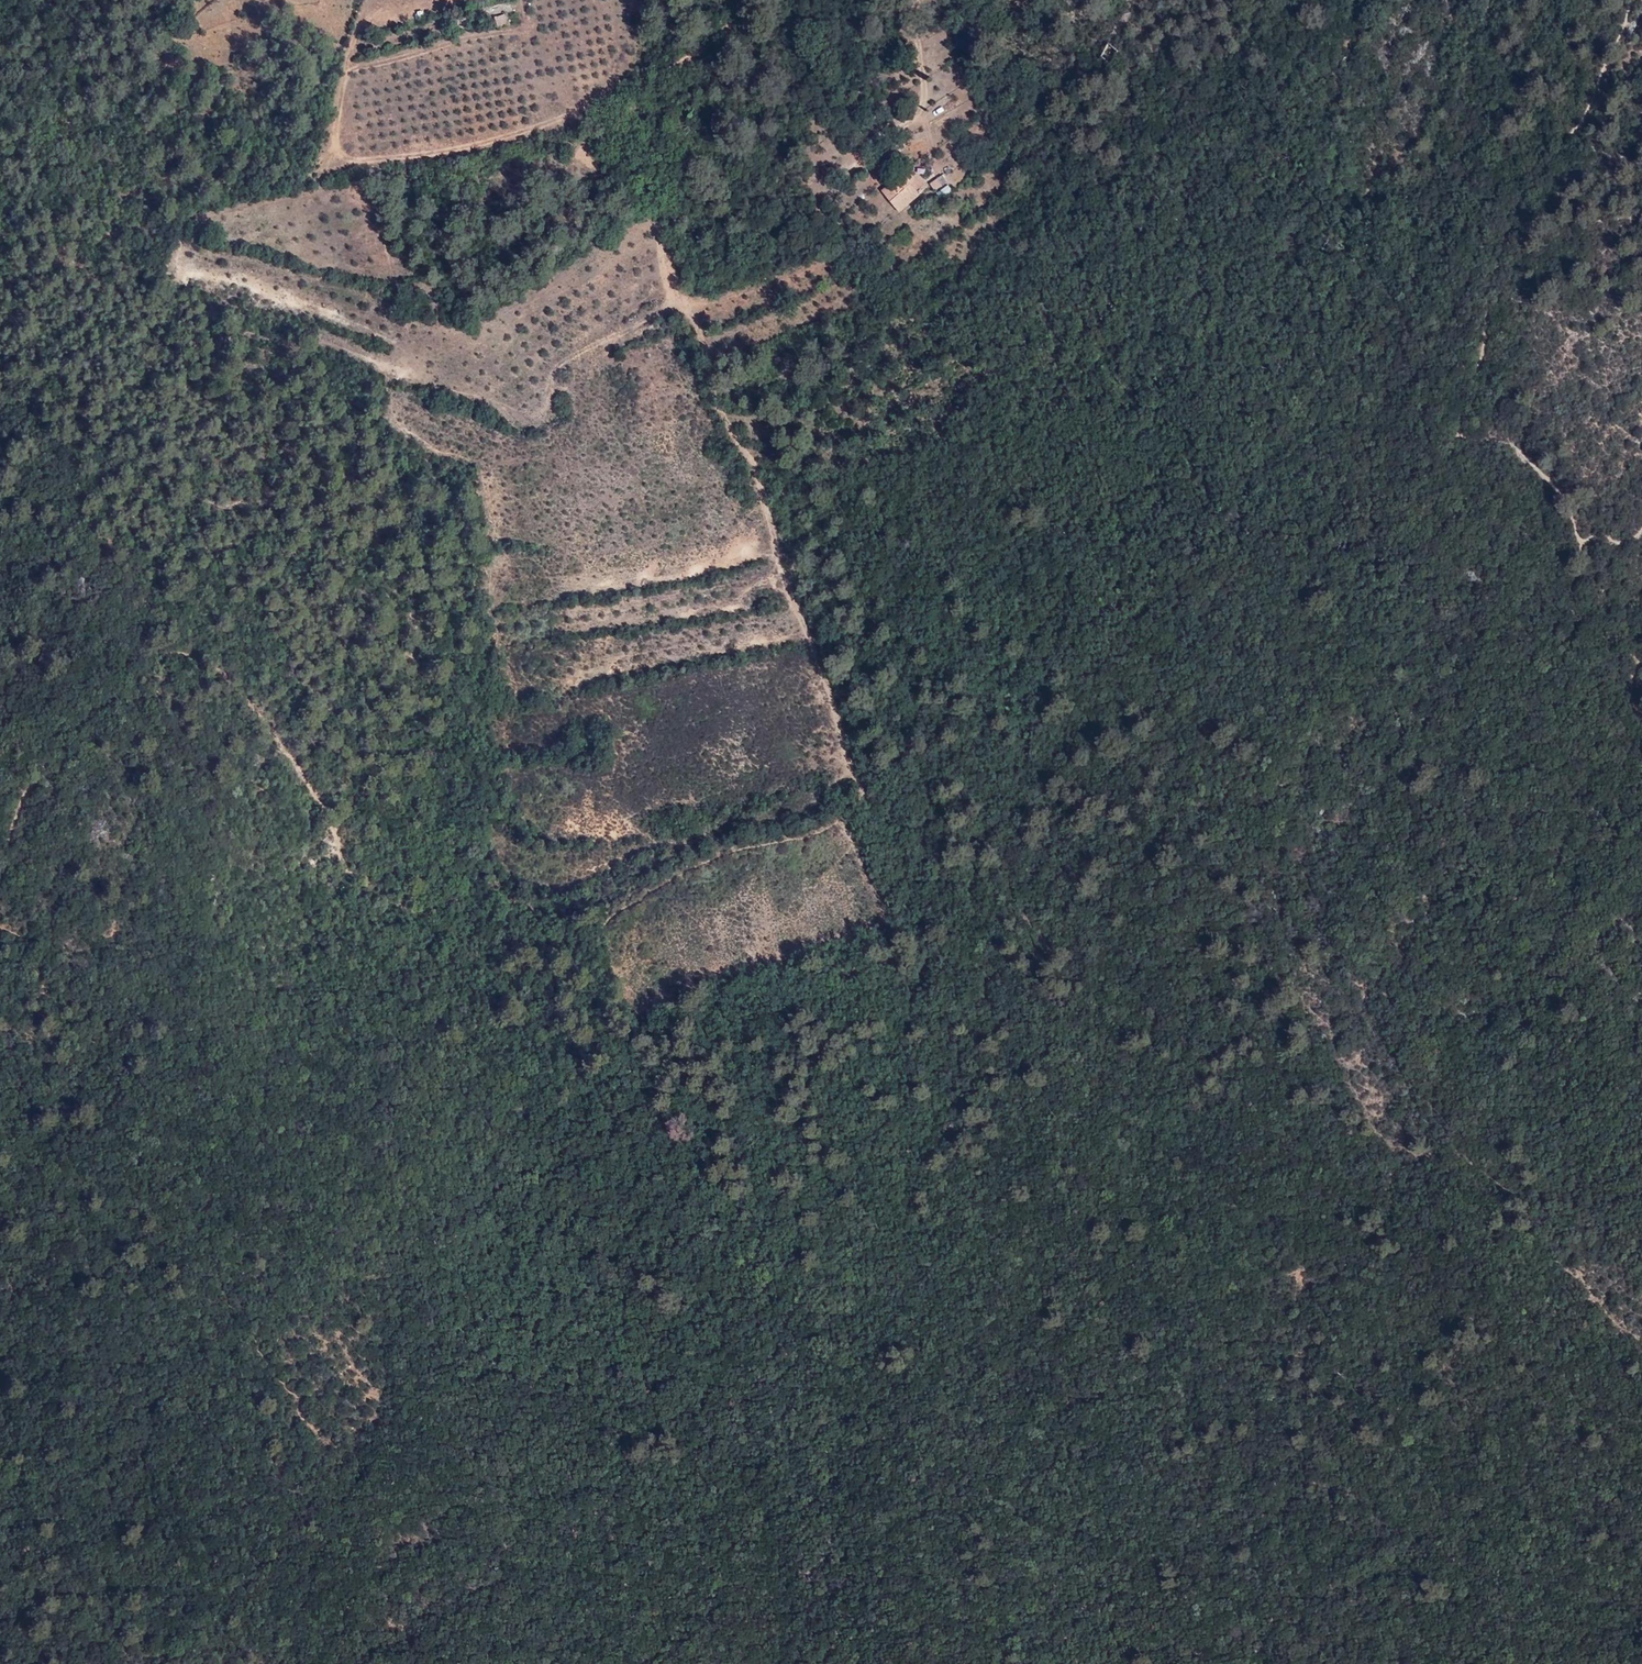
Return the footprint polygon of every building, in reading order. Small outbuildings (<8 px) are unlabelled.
[(500,13),(488,13),(489,24),(501,23),(500,13)] [(902,172),(910,165),(906,160),(894,171),(898,175),(902,172)] [(882,183),(880,184),(896,203),(923,179),(910,165),(902,172),(908,178),(892,193),(882,183)] [(894,171),(882,183),(892,193),(908,178),(902,172),(898,175),(894,171)] [(934,172),(927,177),(932,183),(939,179),(934,172)] [(934,186),(938,192),(948,184),(945,179),(934,186)]
